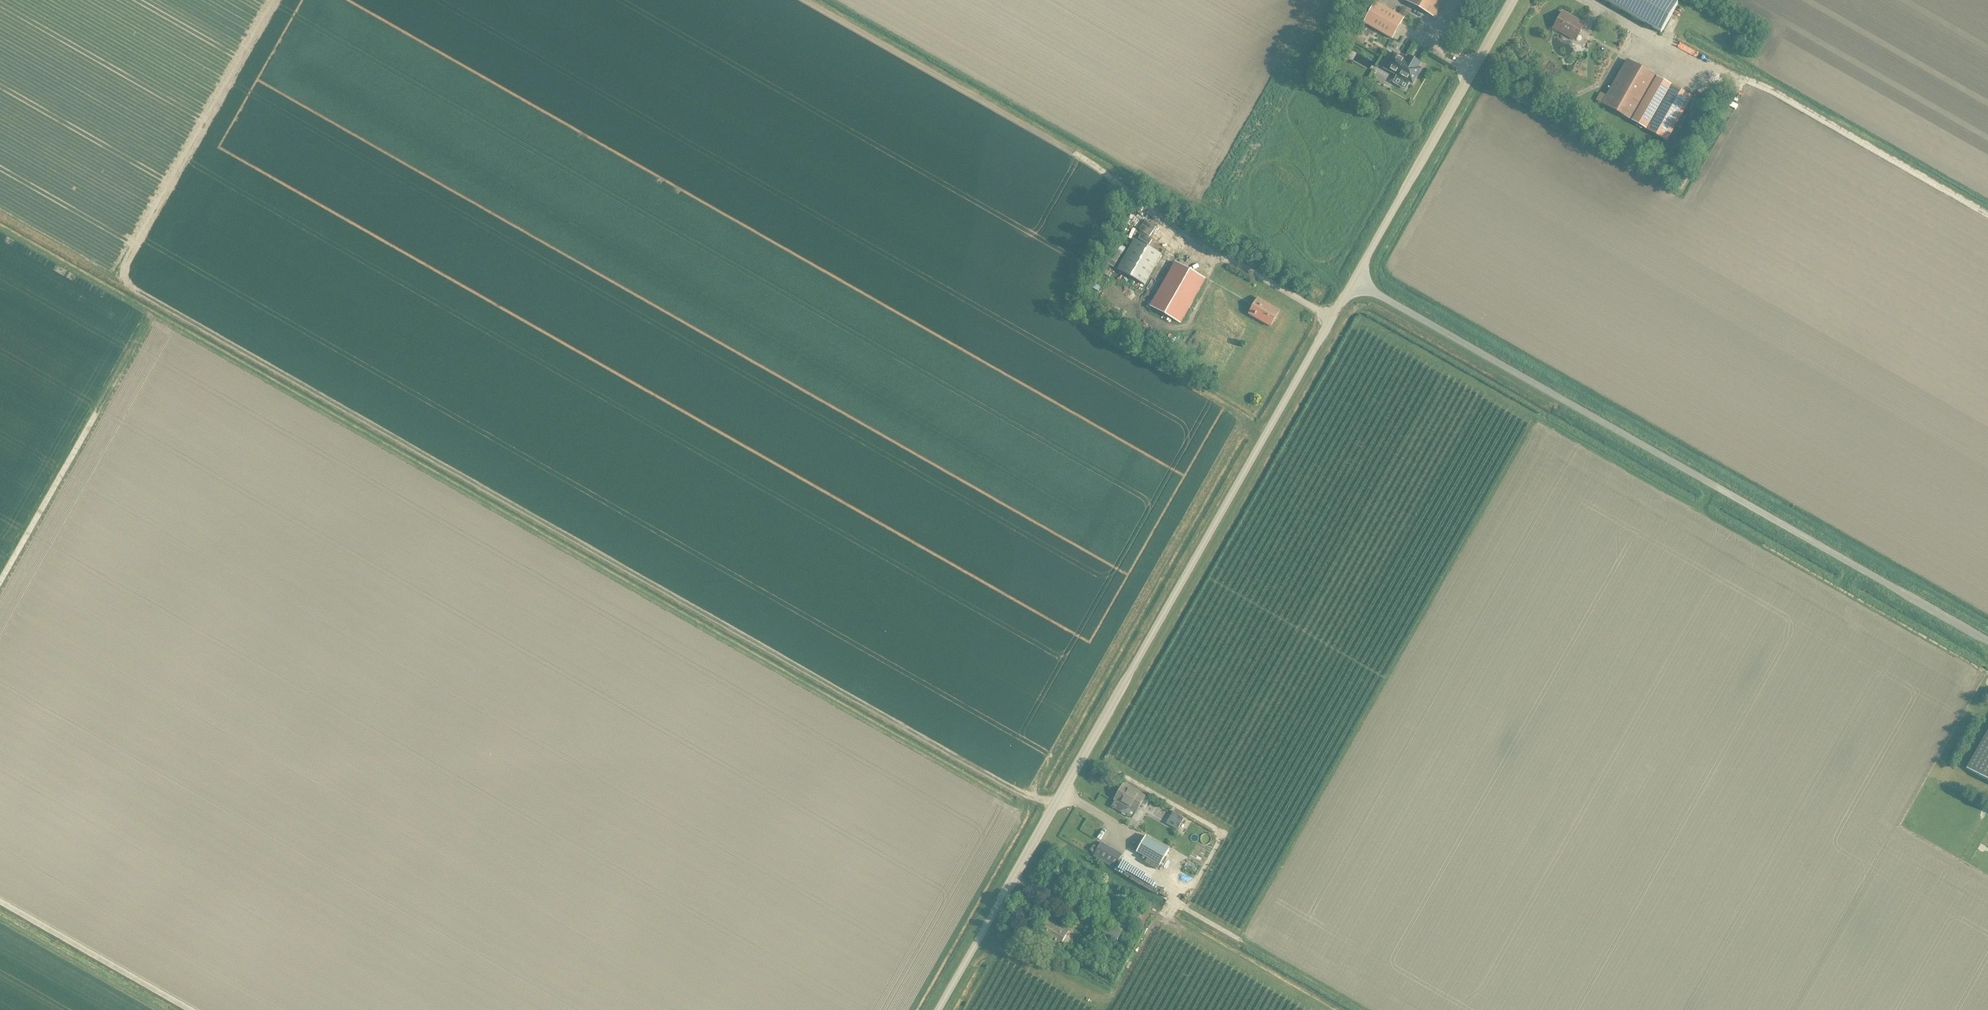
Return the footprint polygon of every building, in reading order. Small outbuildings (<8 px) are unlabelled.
[(1434,16),(1443,0),(1405,0),(1434,16)] [(1658,34),(1675,4),(1667,0),(1599,0),(1658,34)] [(1391,38),(1403,17),(1375,1),(1364,22),(1391,38)] [(1553,27),(1575,39),(1584,23),(1563,11),(1553,27)] [(1408,56),(1407,57),(1406,60),(1393,52),(1384,68),(1391,72),(1392,70),(1398,74),(1396,77),(1408,85),(1410,82),(1412,84),(1421,68),(1418,67),(1421,63),(1408,56)] [(1684,162),(1706,123),(1619,73),(1597,112),(1684,162)] [(1135,239),(1125,255),(1118,269),(1144,284),(1161,254),(1135,239)] [(1180,322),(1205,279),(1175,262),(1150,305),(1180,322)] [(1270,326),(1279,310),(1258,297),(1249,313),(1270,326)] [(1967,768),(1987,780),(1987,730),(1967,768)] [(1136,812),(1145,796),(1123,783),(1114,800),(1136,812)] [(1148,808),(1155,812),(1158,807),(1151,803),(1148,808)] [(1159,815),(1170,822),(1175,813),(1163,807),(1159,815)] [(1160,865),(1169,849),(1145,835),(1136,852),(1160,865)] [(1093,855),(1114,867),(1121,855),(1100,843),(1093,855)] [(1059,946),(1068,930),(1047,918),(1038,934),(1059,946)]
